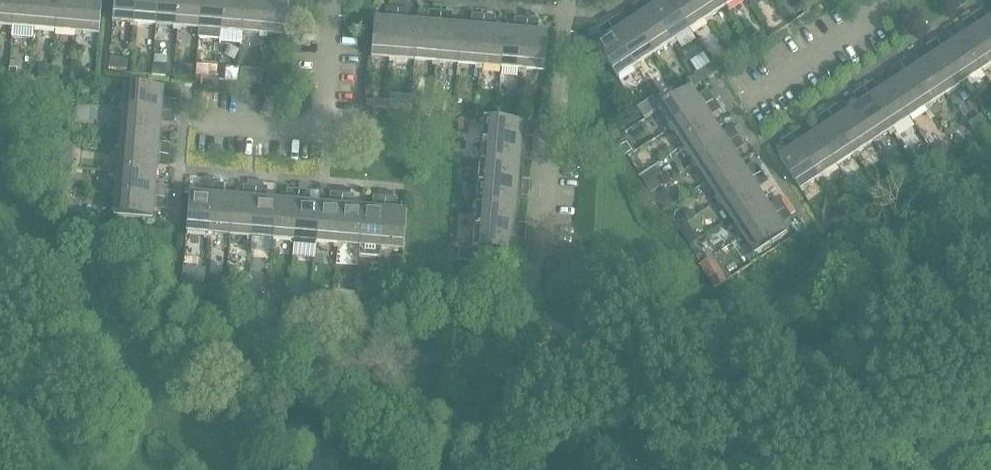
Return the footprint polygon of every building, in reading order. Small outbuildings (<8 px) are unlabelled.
[(13,0),(0,0),(0,27),(11,28),(13,0)] [(33,30),(35,0),(13,0),(11,28),(11,37),(32,39),(33,30)] [(57,0),(35,0),(33,30),(54,31),(57,0)] [(78,0),(57,0),(54,31),(76,33),(78,0)] [(101,0),(78,0),(76,33),(98,35),(101,0)] [(135,0),(113,0),(111,22),(134,24),(135,0)] [(157,0),(135,0),(134,24),(155,26),(157,0)] [(179,0),(157,0),(155,26),(177,28),(179,0)] [(201,0),(179,0),(177,28),(198,29),(201,0)] [(197,39),(219,41),(220,31),(222,0),(201,0),(198,29),(197,39)] [(244,0),(222,0),(220,31),(241,33),(244,0)] [(266,0),(244,0),(241,33),(263,35),(266,0)] [(288,0),(266,0),(263,35),(285,37),(288,0)] [(670,0),(669,0),(659,7),(654,0),(647,0),(645,1),(673,44),(691,32),(670,0)] [(709,20),(695,0),(670,0),(691,32),(709,20)] [(721,0),(695,0),(709,20),(726,8),(721,0)] [(655,55),(673,44),(645,1),(638,6),(645,16),(633,23),(655,55)] [(392,60),(397,9),(388,8),(387,21),(373,19),(370,58),(392,60)] [(414,61),(417,23),(404,22),(405,9),(397,9),(392,60),(414,61)] [(436,63),(440,12),(432,12),(431,24),(417,23),(414,61),(436,63)] [(457,65),(460,27),(447,26),(448,13),(440,12),(436,63),(457,65)] [(479,67),(483,16),(475,15),(474,28),(460,27),(457,65),(479,67)] [(500,68),(504,30),(490,29),(491,16),(483,16),(479,67),(500,68)] [(522,70),(526,19),(518,19),(517,31),(504,30),(500,68),(522,70)] [(544,72),(547,34),(533,33),(534,20),(526,19),(522,70),(544,72)] [(655,55),(633,23),(623,30),(616,20),(608,25),(637,67),(655,55)] [(618,80),(637,67),(608,25),(602,29),(609,39),(597,47),(618,80)] [(962,41),(950,48),(943,37),(936,42),(965,85),(983,73),(962,41)] [(946,97),(965,85),(936,42),(929,46),(936,57),(925,64),(946,97)] [(925,64),(914,72),(907,61),(900,65),(928,109),(946,97),(925,64)] [(716,72),(710,63),(693,75),(699,84),(716,72)] [(151,74),(165,75),(166,66),(152,64),(151,74)] [(176,65),(174,77),(186,78),(187,66),(176,65)] [(910,120),(928,109),(900,65),(893,70),(900,81),(889,88),(910,120)] [(9,68),(8,76),(16,77),(17,69),(9,68)] [(38,68),(38,77),(48,78),(49,69),(38,68)] [(224,81),(226,81),(237,82),(238,70),(225,68),(224,81)] [(240,69),(239,82),(259,84),(260,70),(240,69)] [(889,88),(877,96),(870,85),(864,89),(892,132),(910,120),(889,88)] [(160,104),(161,89),(122,86),(121,108),(173,112),(174,105),(160,104)] [(874,144),(892,132),(864,89),(856,94),(863,105),(853,112),(874,144)] [(710,95),(699,102),(691,90),(659,111),(672,130),(714,102),(710,95)] [(388,110),(410,111),(411,96),(390,94),(388,110)] [(432,102),(420,101),(419,111),(431,112),(432,102)] [(708,115),(719,108),(714,102),(672,130),(683,148),(715,127),(708,115)] [(443,113),(453,114),(453,104),(443,103),(443,113)] [(173,121),(173,112),(121,108),(119,130),(158,133),(159,120),(173,121)] [(853,112),(841,119),(834,108),(827,113),(856,156),(874,144),(853,112)] [(837,168),(856,156),(827,113),(821,117),(828,128),(816,135),(837,168)] [(519,138),(520,124),(482,121),(479,164),(517,167),(518,155),(530,156),(532,139),(519,138)] [(733,131),(723,138),(715,127),(683,148),(695,166),(738,138),(733,131)] [(157,146),(158,133),(119,130),(117,151),(170,155),(170,147),(157,146)] [(816,135),(805,142),(798,132),(791,136),(819,180),(837,168),(816,135)] [(800,192),(819,180),(791,136),(785,140),(792,151),(779,159),(800,192)] [(731,151),(742,144),(738,138),(695,166),(707,184),(739,163),(731,151)] [(625,157),(630,154),(634,151),(628,141),(623,144),(619,147),(625,157)] [(939,158),(948,153),(945,148),(939,147),(934,150),(939,158)] [(169,164),(170,155),(117,151),(115,173),(154,176),(155,163),(169,164)] [(921,160),(916,164),(919,170),(925,166),(921,160)] [(757,167),(746,174),(739,163),(707,184),(719,202),(762,174),(757,167)] [(516,182),(517,167),(479,164),(475,207),(513,210),(514,198),(527,199),(528,183),(516,182)] [(663,187),(651,169),(643,174),(654,192),(663,187)] [(153,190),(154,176),(115,173),(114,194),(166,198),(167,191),(153,190)] [(755,188),(766,180),(762,174),(719,202),(730,220),(763,199),(755,188)] [(71,181),(67,181),(60,181),(60,189),(66,190),(71,190),(71,181)] [(207,235),(212,183),(204,183),(203,195),(188,193),(185,234),(207,235)] [(229,237),(232,198),(219,196),(220,184),(212,183),(207,235),(229,237)] [(251,239),(255,187),(247,186),(246,199),(232,198),(229,237),(251,239)] [(272,241),(275,201),(263,200),(264,188),(255,187),(251,239),(272,241)] [(666,189),(656,195),(662,204),(666,210),(673,206),(675,204),(666,189)] [(294,243),(298,191),(290,190),(289,202),(275,201),(272,241),(294,243)] [(315,244),(318,205),(305,204),(306,192),(298,191),(294,243),(315,244)] [(165,207),(166,198),(114,194),(112,217),(151,220),(151,206),(165,207)] [(337,246),(341,195),(333,194),(332,206),(318,205),(315,244),(337,246)] [(358,248),(362,209),(348,208),(349,195),(341,195),(337,246),(358,248)] [(379,258),(380,250),(384,198),(376,198),(375,210),(362,209),(358,248),(358,256),(379,258)] [(402,252),(405,213),(392,212),(393,199),(384,198),(380,250),(402,252)] [(781,203),(770,210),(763,199),(730,220),(742,238),(785,210),(781,203)] [(512,225),(513,210),(475,207),(472,250),(458,249),(457,263),(508,267),(511,241),(523,242),(525,226),(512,225)] [(785,210),(789,217),(794,214),(790,207),(785,210)] [(779,224),(789,217),(785,210),(742,238),(754,257),(786,236),(779,224)] [(687,226),(680,230),(679,231),(690,246),(697,241),(687,226)] [(711,258),(702,264),(700,265),(715,289),(726,281),(723,277),(711,258)] [(196,269),(183,268),(181,282),(195,283),(196,269)] [(196,269),(195,283),(203,284),(205,269),(196,269)] [(268,287),(247,286),(247,288),(245,300),(267,302),(268,289),(268,287)]
